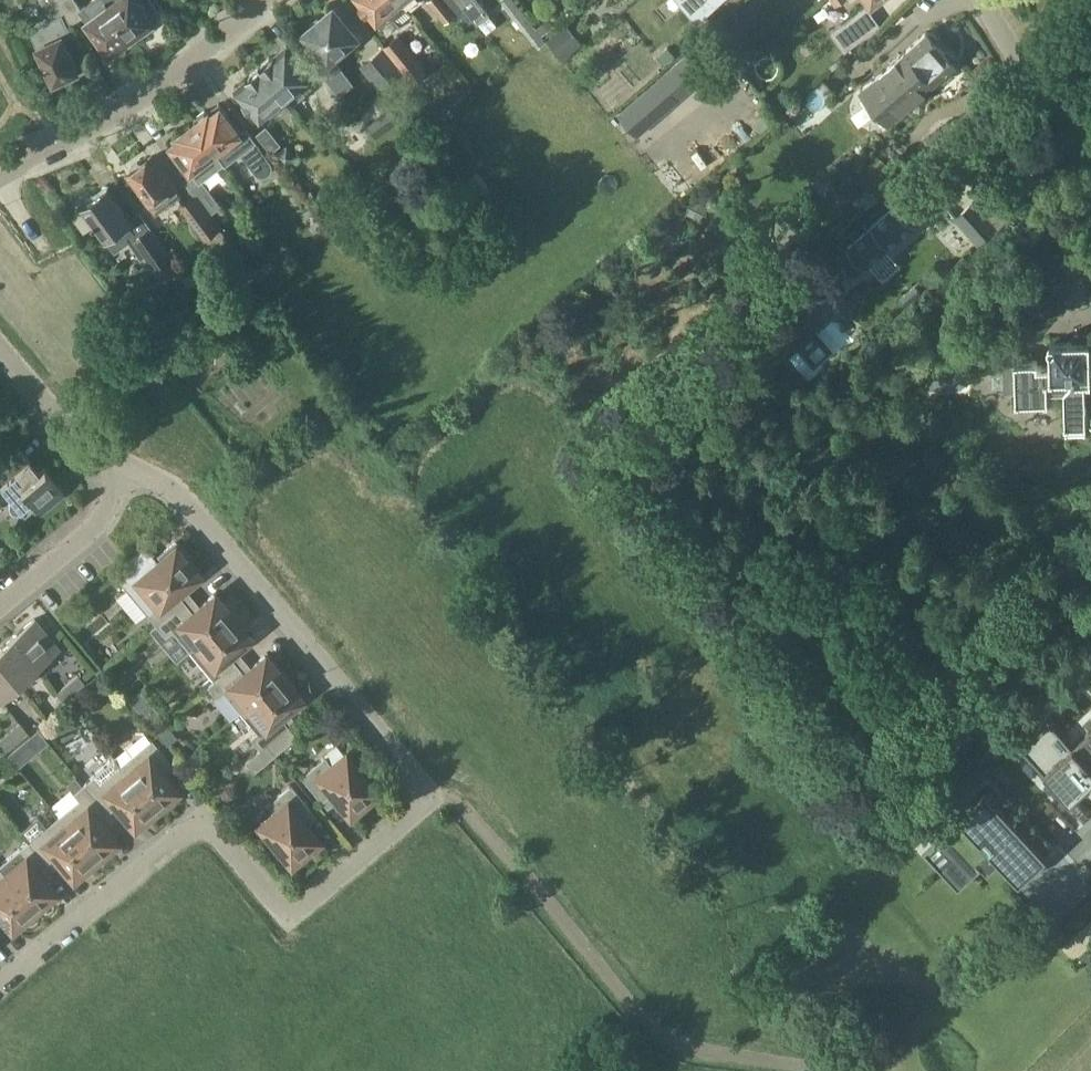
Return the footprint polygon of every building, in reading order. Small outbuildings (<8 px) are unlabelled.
[(46,8),(56,25),(32,36),(47,68),(45,69),(44,70),(43,71),(42,72),(42,73),(42,74),(42,76),(43,77),(44,79),(45,80),(46,80),(47,80),(49,80),(50,80),(52,79),(53,80),(78,69),(58,28),(72,20),(60,0),(41,0),(46,8)] [(107,0),(93,0),(80,9),(75,0),(60,0),(72,20),(82,14),(110,51),(132,35),(109,4),(107,0)] [(153,20),(138,0),(107,0),(109,4),(132,35),(153,20)] [(403,0),(360,0),(380,24),(388,34),(400,24),(395,18),(408,7),(403,0)] [(443,0),(428,0),(427,0),(445,22),(455,14),(443,0)] [(470,12),(479,22),(488,33),(498,26),(489,14),(490,14),(479,0),(461,0),(466,6),(470,12)] [(536,27),(515,0),(505,0),(503,2),(538,47),(547,40),(543,35),(536,27)] [(700,16),(718,0),(686,0),(700,16)] [(866,5),(842,24),(856,42),(880,24),(866,5)] [(306,30),(329,57),(357,34),(334,6),(322,16),(317,15),(310,21),(309,28),(306,30)] [(469,13),(470,12),(466,6),(455,14),(460,20),(469,13)] [(548,17),(536,27),(543,35),(555,24),(548,17)] [(568,22),(548,39),(565,59),(585,42),(568,22)] [(874,105),(941,47),(937,42),(937,38),(935,35),(932,32),(928,32),(926,30),(859,88),(863,92),(864,96),(865,100),(872,103),(874,105)] [(404,71),(411,79),(413,82),(429,69),(398,33),(384,45),(396,61),(403,68),(404,70),(404,71)] [(259,63),(293,103),(306,92),(300,85),(312,75),(288,45),(274,56),(268,56),(259,63)] [(384,45),(361,65),(380,88),(403,68),(396,61),(384,45)] [(657,56),(664,63),(674,54),(668,46),(657,56)] [(941,47),(874,105),(876,107),(876,110),(878,114),(881,116),(884,117),(888,121),(937,79),(941,80),(944,79),(947,77),(950,74),(951,71),(951,67),(955,63),(954,61),(953,58),(952,54),(948,52),(945,51),(941,47)] [(293,103),(259,63),(249,71),(249,77),(236,88),(261,118),(273,108),(279,115),(293,103)] [(651,124),(672,106),(653,84),(632,102),(651,124)] [(353,111),(343,99),(331,108),(340,121),(344,118),(353,111)] [(217,150),(224,160),(227,164),(241,153),(258,174),(259,175),(261,176),(263,176),(265,176),(267,176),(269,175),(270,174),(272,173),(273,171),(273,170),(274,168),(274,166),(274,164),(273,163),(272,161),(246,127),(241,130),(221,104),(212,111),(210,108),(206,111),(205,109),(195,116),(195,119),(194,120),(217,150)] [(452,118),(443,106),(437,110),(446,122),(452,118)] [(368,126),(378,137),(400,119),(390,108),(368,126)] [(211,211),(222,203),(202,177),(224,160),(217,150),(194,120),(191,123),(189,120),(180,127),(181,131),(178,133),(180,136),(171,143),(191,169),(192,167),(194,170),(185,177),(196,192),(208,207),(211,211)] [(281,143),(267,126),(257,134),(272,151),(281,143)] [(297,157),(288,144),(276,152),(286,165),(297,157)] [(182,193),(179,189),(153,154),(130,171),(141,185),(138,187),(157,212),(182,193)] [(478,191),(479,190),(488,183),(480,172),(479,171),(468,178),(478,191)] [(848,248),(838,257),(839,258),(853,275),(855,276),(869,264),(887,248),(942,201),(924,181),(848,248)] [(83,204),(84,206),(76,212),(78,214),(77,218),(82,226),(86,226),(88,228),(96,222),(113,245),(134,229),(127,220),(131,217),(108,186),(97,194),(93,193),(85,199),(85,203),(83,204)] [(211,211),(208,207),(196,192),(181,204),(208,238),(223,226),(212,213),(211,211)] [(974,200),(955,215),(978,241),(996,225),(974,200)] [(811,234),(792,212),(749,250),(768,272),(811,234)] [(517,224),(509,215),(495,227),(502,236),(517,224)] [(157,274),(176,261),(151,226),(132,240),(157,274)] [(217,248),(225,258),(222,260),(240,284),(256,273),(230,238),(217,248)] [(973,271),(949,293),(960,305),(984,284),(973,271)] [(791,344),(808,329),(785,303),(768,318),(791,344)] [(282,330),(291,343),(302,335),(293,323),(282,330)] [(1005,384),(1015,384),(1015,399),(1046,398),(1046,389),(1064,389),(1065,431),(1084,430),(1084,421),(1088,421),(1090,419),(1090,420),(1090,367),(1089,340),(1088,340),(1088,333),(1073,334),(1073,340),(1049,341),(1049,363),(1037,364),(1036,358),(991,360),(992,371),(992,384),(1005,384)] [(975,361),(989,361),(988,350),(975,350),(975,361)] [(2,432),(16,420),(0,402),(0,429),(2,432)] [(22,513),(24,516),(35,506),(39,512),(63,491),(43,468),(38,472),(10,440),(0,449),(0,472),(7,480),(0,485),(0,487),(13,502),(10,505),(10,509),(12,513),(15,515),(20,515),(22,513)] [(174,540),(157,555),(150,546),(118,572),(150,610),(146,613),(156,624),(184,600),(175,590),(196,573),(188,563),(191,561),(174,540)] [(156,624),(150,629),(176,660),(188,650),(233,611),(224,600),(221,602),(213,593),(192,610),(184,600),(156,624)] [(188,650),(213,679),(214,680),(235,662),(227,652),(248,635),(240,625),(243,623),(233,611),(188,650)] [(33,617),(12,635),(37,664),(58,647),(33,617)] [(12,635),(0,645),(0,661),(17,681),(37,664),(12,635)] [(214,680),(213,679),(206,685),(216,697),(223,691),(239,710),(284,673),(275,661),(272,664),(264,654),(243,671),(235,662),(214,680)] [(1082,681),(1090,672),(1090,671),(1079,658),(1069,667),(1082,681)] [(0,661),(0,696),(17,681),(0,661)] [(62,699),(83,681),(77,673),(56,691),(62,699)] [(294,684),(284,673),(239,710),(256,730),(249,736),(258,747),(258,748),(265,742),(287,724),(278,713),(299,696),(291,686),(294,684)] [(1033,705),(1024,713),(1034,724),(1043,716),(1033,705)] [(144,716),(155,728),(164,719),(154,708),(144,716)] [(19,721),(0,737),(0,741),(5,747),(26,729),(19,721)] [(1027,755),(1070,800),(1090,780),(1090,766),(1071,745),(1051,723),(1034,739),(1039,744),(1027,755)] [(287,724),(265,742),(274,752),(296,734),(287,724)] [(1071,745),(1090,766),(1090,726),(1071,745)] [(49,742),(38,729),(28,737),(39,750),(49,742)] [(151,737),(119,764),(157,809),(168,799),(166,796),(176,788),(158,768),(169,759),(151,737)] [(258,748),(258,747),(244,759),(253,770),(274,752),(265,742),(258,748)] [(202,758),(195,750),(182,760),(190,769),(202,758)] [(344,751),(330,762),(323,755),(300,774),(321,799),(331,791),(349,811),(358,803),(361,806),(381,790),(367,773),(364,775),(344,751)] [(95,773),(83,782),(106,811),(116,803),(133,823),(143,815),(145,818),(157,809),(119,764),(100,779),(95,773)] [(955,808),(987,778),(976,765),(943,796),(955,808)] [(79,797),(58,815),(96,860),(107,850),(105,847),(114,839),(97,818),(106,811),(83,782),(73,790),(79,797)] [(317,838),(300,817),(310,808),(290,783),(266,803),(272,811),(258,822),(279,846),(276,849),(290,865),(310,849),(307,846),(317,838)] [(987,790),(923,850),(959,888),(982,867),(978,862),(991,850),(1003,864),(1020,882),(1048,856),(1031,837),(1018,824),(1016,826),(1007,816),(1010,814),(987,790)] [(58,815),(46,825),(38,815),(20,831),(22,833),(29,842),(45,861),(55,853),(72,874),(82,867),(84,869),(96,860),(58,815)] [(36,869),(45,861),(29,842),(11,857),(16,862),(4,872),(3,873),(35,911),(46,901),(44,898),(53,890),(36,869)] [(4,872),(0,868),(0,912),(11,925),(21,917),(23,920),(35,911),(3,873),(4,872)]
